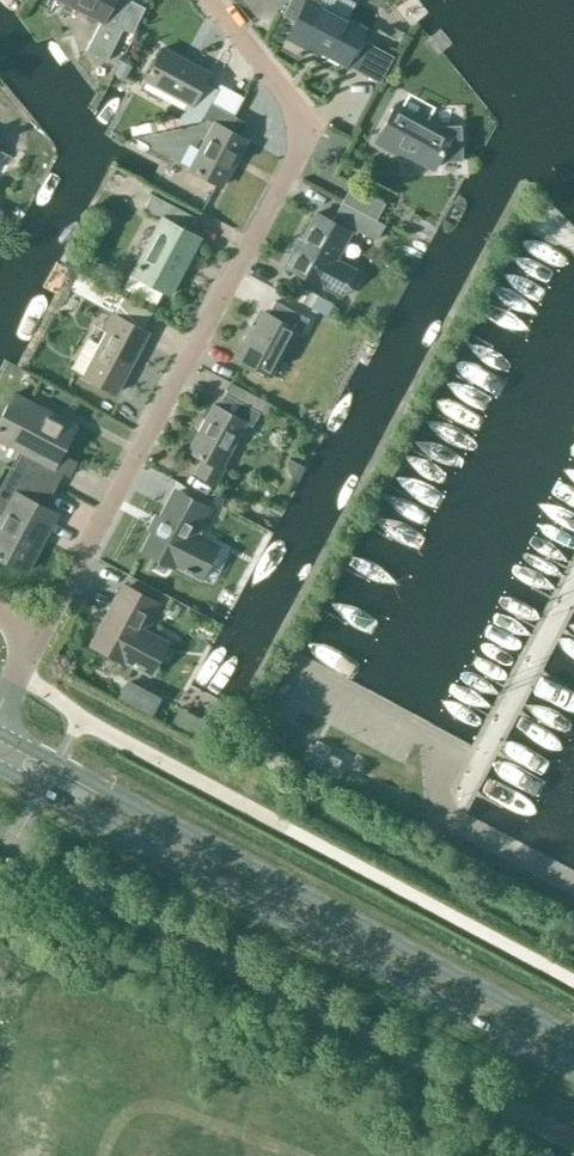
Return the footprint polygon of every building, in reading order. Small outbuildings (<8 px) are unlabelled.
[(129,0),(62,0),(101,20),(86,50),(105,60),(121,29),(116,26),(129,0)] [(363,28),(310,0),(289,0),(282,14),(295,21),(286,39),(301,47),(303,42),(344,64),(363,28)] [(209,103),(216,89),(203,82),(208,72),(161,48),(145,80),(187,102),(179,118),(180,124),(199,120),(201,116),(209,103)] [(404,101),(415,82),(403,75),(392,94),(404,101)] [(404,109),(395,104),(375,142),(399,155),(402,151),(433,168),(437,159),(461,159),(460,124),(433,125),(437,117),(408,101),(404,109)] [(244,121),(209,103),(201,116),(214,122),(189,168),(221,185),(245,139),(237,135),(244,121)] [(174,126),(172,114),(155,118),(156,122),(131,126),(133,134),(174,126)] [(350,184),(342,201),(376,218),(384,202),(350,184)] [(168,293),(198,237),(188,231),(196,217),(151,193),(143,209),(162,219),(133,272),(131,271),(124,285),(155,302),(162,289),(168,293)] [(210,198),(199,193),(193,206),(204,211),(210,198)] [(384,224),(341,201),(331,220),(316,212),(287,267),(337,293),(351,267),(335,258),(352,226),(376,239),(384,224)] [(296,300),(312,309),(312,308),(320,312),(325,303),(301,291),(296,300)] [(282,293),(277,302),(274,300),(267,314),(263,311),(238,357),(270,374),(294,329),(300,332),(307,318),(312,309),(296,300),(282,293)] [(113,314),(111,312),(103,327),(108,330),(107,332),(94,325),(71,368),(84,374),(83,376),(115,392),(140,345),(147,332),(143,330),(143,329),(141,328),(150,311),(122,296),(113,314)] [(366,344),(356,338),(349,351),(359,357),(366,344)] [(10,467),(53,489),(62,472),(68,476),(75,462),(59,453),(74,425),(13,393),(0,418),(0,440),(19,450),(10,467)] [(251,424),(258,411),(224,393),(217,406),(213,404),(188,450),(203,458),(195,473),(214,483),(223,467),(221,466),(244,421),(251,424)] [(10,467),(0,487),(0,514),(1,515),(0,517),(0,557),(26,571),(56,513),(43,507),(53,489),(10,467)] [(202,522),(210,507),(177,490),(170,503),(166,501),(141,549),(173,566),(174,563),(196,575),(213,544),(191,532),(197,520),(202,522)] [(151,618),(159,604),(127,586),(120,599),(115,597),(90,645),(122,662),(149,675),(169,641),(146,629),(152,618),(151,618)] [(160,698),(130,682),(121,699),(150,714),(160,698)] [(332,776),(340,760),(309,743),(300,759),(332,776)]
